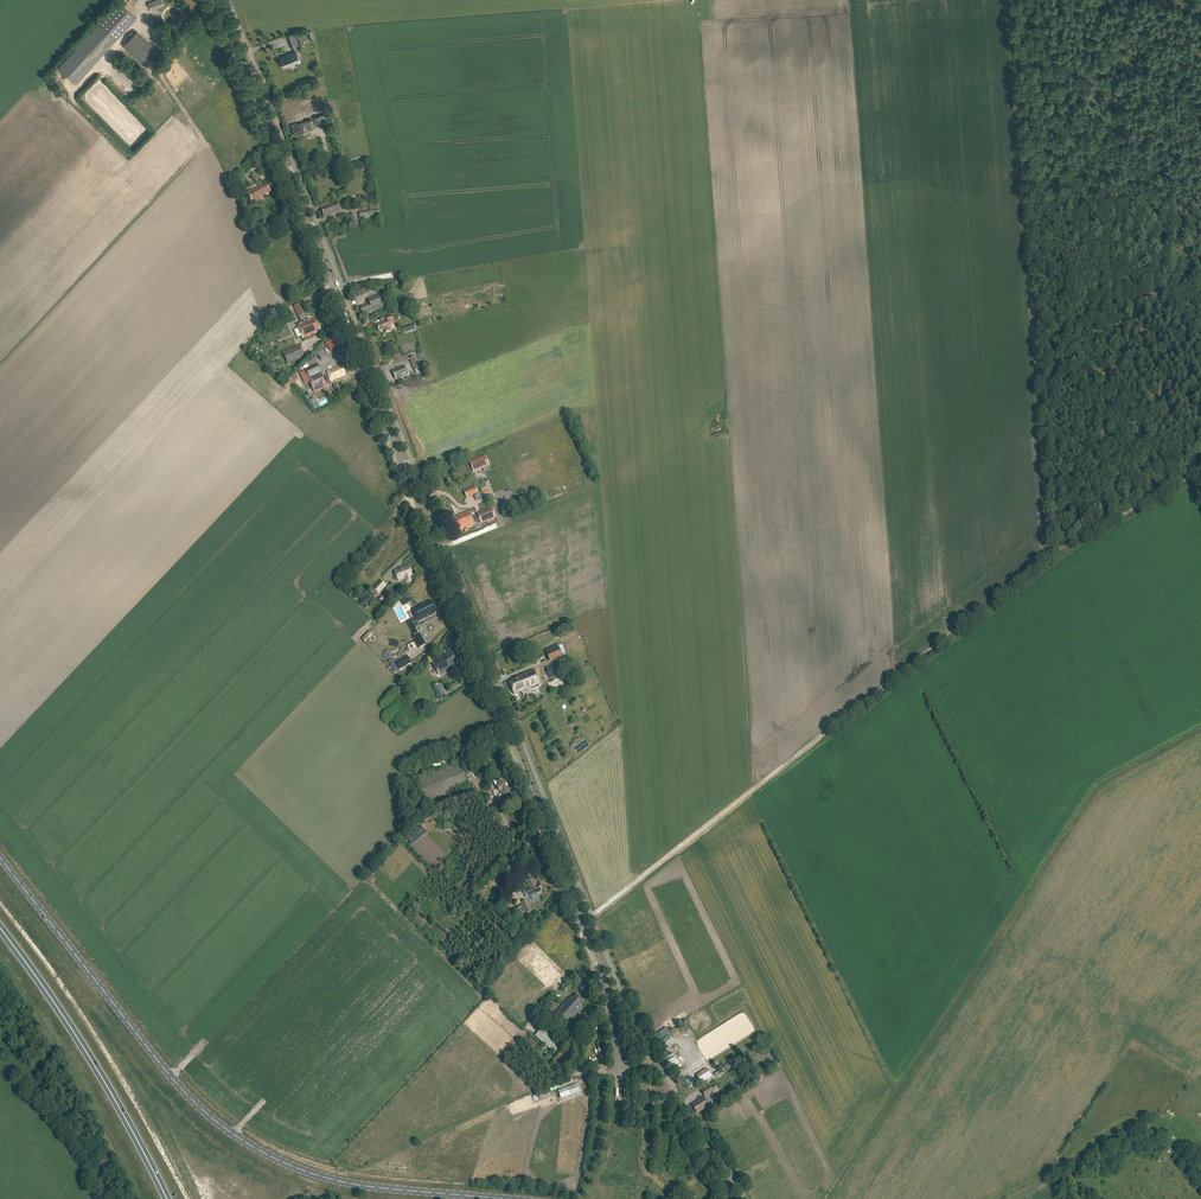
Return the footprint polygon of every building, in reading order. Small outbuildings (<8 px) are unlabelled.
[(148,2),(151,10),(164,5),(162,0),(154,0),(148,2)] [(119,1),(59,67),(76,83),(137,17),(119,1)] [(287,36),(292,48),(298,46),(294,33),(287,36)] [(133,51),(135,54),(143,58),(145,54),(141,56),(139,51),(139,52),(148,47),(145,46),(149,44),(146,40),(141,42),(140,42),(138,45),(134,47),(137,42),(131,39),(133,43),(131,45),(127,43),(130,49),(133,51)] [(279,58),(283,68),(300,61),(297,51),(279,58)] [(313,118),(316,126),(324,124),(323,122),(331,120),(329,113),(321,115),(313,118)] [(302,123),(292,126),(295,135),(305,131),(304,129),(307,128),(314,125),(312,119),(305,122),(302,123)] [(336,162),(335,155),(332,156),(332,154),(328,155),(329,163),(336,162)] [(243,168),(242,169),(243,172),(239,174),(240,177),(248,174),(246,170),(244,171),(243,168)] [(257,188),(256,187),(248,191),(253,203),(262,198),(261,197),(269,192),(265,184),(257,188)] [(348,197),(349,198),(357,196),(356,192),(353,193),(353,191),(350,192),(348,193),(348,192),(347,192),(347,193),(338,196),(340,200),(348,197)] [(321,209),(324,218),(341,211),(338,204),(330,207),(329,206),(321,209)] [(358,212),(359,218),(379,214),(378,205),(368,207),(369,210),(358,212)] [(360,227),(355,212),(349,214),(353,227),(350,228),(351,230),(360,227)] [(360,307),(363,315),(383,307),(378,295),(367,300),(369,303),(360,307)] [(299,321),(302,320),(303,322),(297,324),(303,338),(320,331),(315,318),(308,321),(306,316),(301,303),(294,306),(299,319),(298,319),(299,321)] [(379,332),(384,330),(385,331),(390,329),(389,325),(394,323),(394,322),(399,320),(398,317),(392,319),(391,315),(385,317),(387,321),(377,325),(379,332)] [(299,346),(283,353),(288,364),(304,357),(299,346)] [(409,359),(414,371),(420,368),(418,361),(420,360),(418,356),(416,357),(416,356),(409,359)] [(318,391),(327,387),(325,383),(323,378),(322,376),(321,373),(317,364),(304,370),(305,371),(300,373),(303,378),(307,376),(308,378),(310,382),(310,383),(313,390),(314,393),(318,391)] [(341,365),(327,371),(327,373),(330,380),(345,375),(341,365)] [(404,366),(392,371),(396,380),(408,375),(404,366)] [(483,458),(470,463),(473,472),(487,466),(483,458)] [(470,489),(464,492),(467,498),(473,495),(478,493),(475,487),(470,489)] [(515,501),(506,505),(507,510),(517,505),(515,501)] [(480,521),(481,524),(495,518),(491,508),(477,513),(478,516),(480,521)] [(474,525),(474,524),(474,523),(480,521),(478,516),(472,518),(469,511),(468,511),(451,518),(456,532),(457,531),(474,524),(474,525)] [(406,584),(411,582),(409,577),(412,575),(408,566),(394,572),(398,581),(404,579),(406,584)] [(378,593),(386,585),(380,580),(373,588),(374,589),(370,594),(374,597),(378,593)] [(438,613),(432,598),(414,607),(409,596),(402,600),(404,606),(409,603),(416,616),(406,621),(414,636),(412,636),(418,648),(427,644),(421,632),(419,633),(414,623),(418,621),(419,622),(438,613)] [(546,653),(549,663),(562,657),(562,656),(566,654),(565,653),(563,648),(559,649),(559,648),(546,653)] [(432,661),(440,675),(459,664),(451,651),(432,661)] [(389,652),(385,655),(390,664),(395,662),(389,652)] [(407,654),(396,660),(400,670),(412,664),(407,654)] [(557,662),(545,667),(550,679),(562,674),(557,662)] [(533,670),(513,678),(514,681),(509,683),(514,694),(525,690),(525,691),(539,686),(533,670)] [(433,687),(441,701),(447,698),(439,684),(433,687)] [(416,782),(425,804),(469,787),(461,765),(416,782)] [(497,788),(498,787),(503,798),(513,794),(511,789),(509,789),(505,779),(495,783),(497,788)] [(539,884),(536,885),(533,879),(526,882),(528,888),(526,889),(530,898),(533,896),(537,894),(537,895),(542,892),(539,884)] [(522,907),(525,914),(526,915),(532,912),(527,900),(520,903),(522,907)] [(555,1013),(567,1024),(582,1008),(580,1006),(584,1002),(576,995),(573,999),(570,997),(555,1013)] [(568,1028),(572,1032),(582,1020),(578,1017),(568,1028)] [(534,1036),(553,1053),(560,1046),(541,1028),(534,1036)] [(591,1031),(584,1038),(589,1042),(595,1034),(591,1031)] [(707,1068),(695,1076),(700,1083),(711,1076),(707,1068)] [(713,1103),(708,1095),(713,1092),(709,1086),(701,1091),(705,1097),(692,1106),(697,1113),(713,1103)] [(558,1091),(560,1099),(571,1096),(568,1088),(558,1091)]
